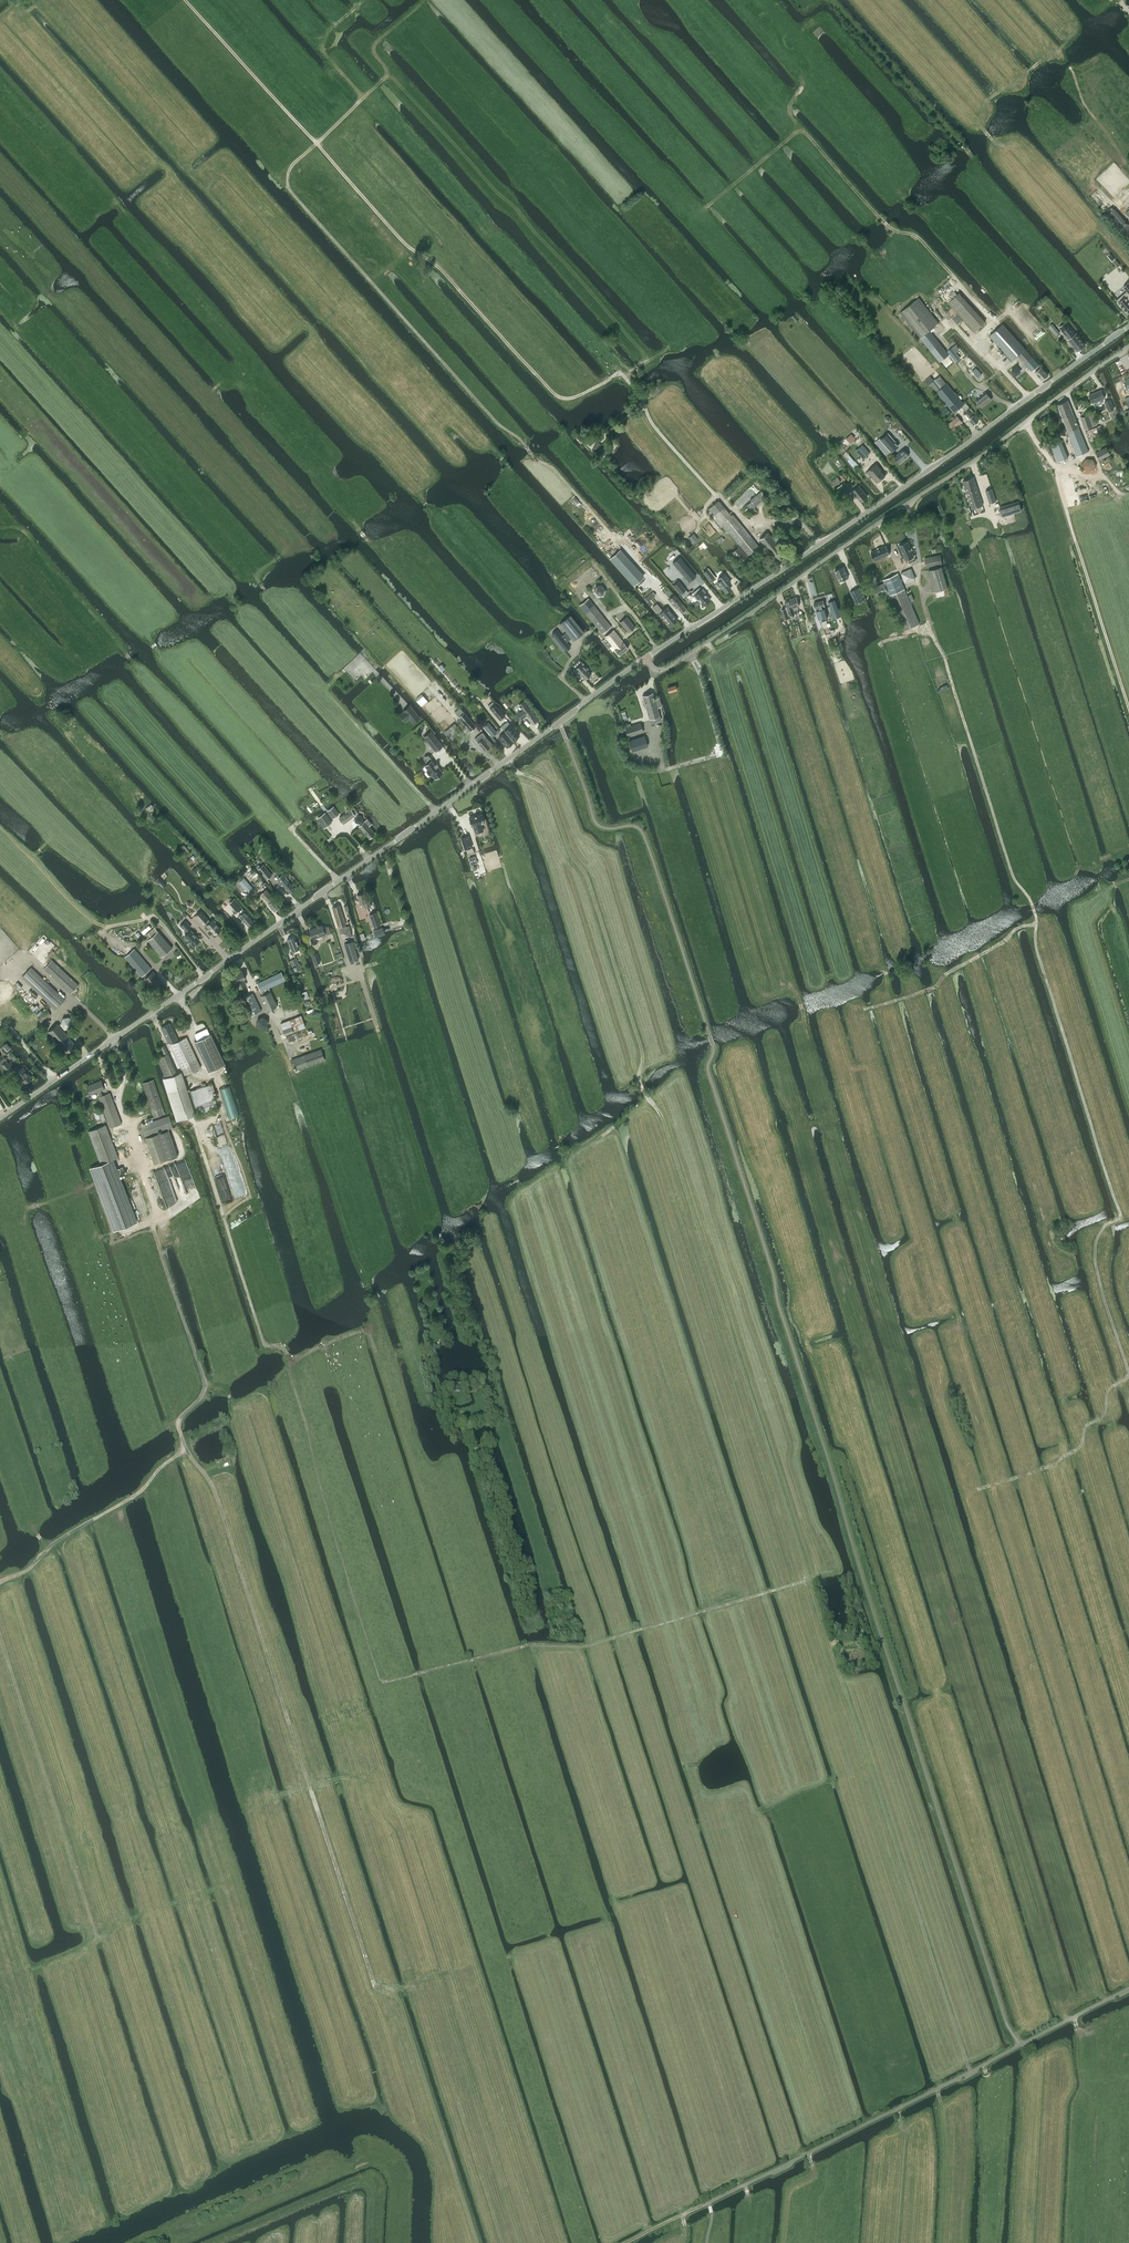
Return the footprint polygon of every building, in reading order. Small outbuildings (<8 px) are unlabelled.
[(1120,230),(1128,240),(1128,225),(1128,224),(1120,230)] [(1117,300),(1117,301),(1119,302),(1119,303),(1118,304),(1121,307),(1122,306),(1128,313),(1128,312),(1128,300),(1128,284),(1128,282),(1123,286),(1126,289),(1127,291),(1119,298),(1117,300)] [(949,302),(975,331),(985,321),(959,293),(949,302)] [(900,312),(920,337),(939,361),(952,377),(961,369),(930,330),(939,323),(919,298),(900,312)] [(1066,322),(1059,327),(1069,339),(1069,340),(1078,351),(1085,345),(1079,338),(1080,337),(1077,333),(1076,334),(1066,322)] [(1049,326),(1057,335),(1060,332),(1052,323),(1049,326)] [(1032,371),(1035,368),(1037,371),(1035,372),(1042,380),(1048,375),(1041,367),(1039,364),(1036,361),(1025,349),(1016,339),(1003,324),(989,336),(1012,361),(1018,356),(1022,361),(1032,371)] [(955,345),(948,351),(956,361),(960,357),(955,351),(959,349),(955,345)] [(940,375),(937,378),(943,386),(947,384),(940,375)] [(932,382),(930,383),(937,392),(940,389),(933,381),(932,382)] [(940,389),(937,392),(953,412),(962,405),(962,406),(964,404),(947,383),(947,384),(943,386),(942,387),(941,388),(940,389)] [(1092,403),(1095,402),(1096,404),(1098,405),(1102,403),(1103,402),(1101,399),(1105,398),(1101,390),(1089,395),(1092,403)] [(986,392),(976,401),(981,408),(992,399),(986,392)] [(1114,408),(1110,399),(1104,401),(1108,411),(1114,408)] [(1058,405),(1067,427),(1061,429),(1064,435),(1068,433),(1077,456),(1088,452),(1068,400),(1058,405)] [(947,417),(949,415),(951,413),(946,407),(941,411),(947,417)] [(966,414),(969,418),(969,419),(974,425),(978,421),(977,420),(971,414),(969,411),(966,414)] [(1093,413),(1081,417),(1085,428),(1097,424),(1093,413)] [(957,416),(953,420),(948,424),(953,430),(962,422),(957,416)] [(1101,425),(1098,426),(1086,431),(1089,439),(1104,433),(1101,425)] [(850,442),(855,437),(851,434),(846,438),(850,442)] [(892,435),(882,444),(890,453),(900,444),(892,435)] [(598,442),(593,448),(602,458),(608,452),(613,446),(606,440),(601,445),(598,442)] [(1062,441),(1051,445),(1058,462),(1068,458),(1062,441)] [(864,459),(870,453),(863,445),(856,451),(864,459)] [(1107,447),(1096,452),(1100,459),(1110,454),(1107,447)] [(894,457),(899,463),(909,455),(904,449),(894,457)] [(849,454),(845,458),(850,464),(854,460),(849,454)] [(1093,459),(1086,458),(1081,464),(1084,471),(1092,472),(1096,466),(1093,459)] [(879,469),(880,468),(876,464),(868,471),(877,482),(884,476),(879,469)] [(831,481),(835,486),(841,481),(837,477),(831,481)] [(963,481),(971,508),(983,505),(974,477),(963,481)] [(843,484),(838,487),(845,497),(850,493),(843,484)] [(861,502),(868,496),(859,485),(852,491),(861,502)] [(992,489),(985,491),(989,502),(996,500),(992,489)] [(760,491),(756,495),(761,501),(765,497),(766,496),(761,490),(760,491)] [(756,495),(751,499),(756,505),(761,501),(756,495)] [(1003,516),(1016,512),(1022,510),(1019,501),(1000,507),(1003,516)] [(710,511),(707,513),(720,528),(722,526),(723,526),(726,531),(728,530),(748,555),(758,546),(732,514),(731,516),(721,524),(710,511)] [(753,525),(754,532),(760,535),(766,531),(765,525),(759,522),(753,525)] [(992,534),(989,524),(978,528),(981,537),(992,534)] [(767,532),(767,533),(766,532),(759,537),(760,538),(759,539),(777,560),(785,554),(767,532)] [(692,535),(688,538),(693,544),(697,541),(692,535)] [(685,541),(681,544),(686,551),(691,547),(685,541)] [(908,541),(899,545),(905,560),(914,556),(908,541)] [(886,545),(871,552),(875,560),(890,554),(886,545)] [(738,546),(732,552),(740,563),(747,557),(738,546)] [(620,550),(610,558),(634,585),(643,577),(620,550)] [(941,554),(925,558),(927,567),(942,563),(941,554)] [(677,567),(685,578),(689,582),(696,576),(684,562),(677,567)] [(929,570),(935,591),(947,588),(941,566),(929,570)] [(843,567),(835,570),(839,581),(848,577),(843,567)] [(872,568),(867,570),(867,571),(872,584),(877,582),(873,569),(872,568)] [(905,583),(906,583),(916,578),(911,568),(900,572),(905,583)] [(884,582),(874,587),(878,597),(889,592),(890,595),(889,596),(903,630),(919,623),(898,573),(883,580),(884,582)] [(719,580),(717,582),(725,592),(730,588),(726,583),(727,582),(729,581),(723,574),(718,578),(719,580)] [(686,589),(680,582),(679,581),(673,585),(680,594),(686,589)] [(606,590),(602,585),(595,585),(593,592),(597,597),(603,596),(606,590)] [(699,587),(693,592),(695,595),(694,595),(695,595),(694,596),(697,600),(698,598),(703,605),(710,600),(704,593),(705,592),(703,589),(702,589),(701,589),(699,587)] [(858,588),(850,591),(855,604),(864,600),(858,588)] [(677,608),(682,603),(674,594),(669,599),(677,608)] [(796,597),(791,599),(794,610),(799,609),(798,606),(799,606),(796,597)] [(611,627),(595,607),(588,598),(579,605),(602,633),(611,627)] [(782,609),(781,609),(785,619),(789,618),(788,616),(795,614),(794,611),(794,610),(791,599),(785,601),(787,608),(782,609)] [(836,599),(829,601),(834,618),(841,616),(836,599)] [(823,600),(814,603),(816,611),(819,619),(828,616),(825,608),(823,600)] [(657,603),(652,607),(655,612),(656,613),(658,612),(659,613),(670,626),(677,619),(667,607),(662,610),(657,603)] [(570,615),(559,623),(573,640),(584,632),(570,615)] [(634,627),(626,617),(620,622),(628,632),(634,627)] [(557,630),(552,634),(554,636),(552,637),(562,649),(563,648),(565,651),(570,647),(557,630)] [(608,648),(612,645),(619,655),(628,648),(613,630),(605,637),(606,638),(602,641),(608,648)] [(352,671),(357,677),(368,667),(363,662),(352,671)] [(582,676),(585,679),(591,674),(587,670),(588,669),(582,662),(575,668),(578,672),(577,673),(581,677),(582,676)] [(653,693),(642,696),(649,719),(660,715),(658,708),(662,707),(660,700),(656,701),(653,693)] [(508,707),(512,705),(506,697),(503,700),(508,707)] [(521,720),(527,716),(533,724),(538,721),(525,700),(519,704),(523,710),(520,712),(519,711),(513,714),(519,723),(521,721),(521,720)] [(504,716),(495,704),(490,708),(500,719),(504,716)] [(420,717),(410,705),(403,710),(404,711),(402,712),(407,719),(409,718),(413,723),(420,717)] [(476,726),(464,712),(460,708),(455,712),(459,716),(458,717),(471,731),(476,726)] [(501,726),(505,732),(513,740),(515,738),(516,739),(519,737),(518,736),(519,735),(507,721),(501,726)] [(492,737),(497,732),(489,722),(483,726),(492,737)] [(454,723),(449,728),(456,736),(462,731),(454,723)] [(624,725),(627,737),(643,731),(641,723),(631,726),(630,723),(624,725)] [(424,736),(436,751),(443,746),(431,731),(424,736)] [(482,732),(475,739),(478,742),(485,751),(493,744),(483,733),(482,732)] [(513,741),(513,740),(505,732),(499,737),(507,746),(508,746),(508,747),(511,744),(510,743),(513,741)] [(644,735),(628,740),(632,751),(648,746),(644,735)] [(437,766),(438,766),(438,765),(438,764),(438,763),(437,763),(436,763),(432,759),(430,756),(429,756),(429,755),(428,755),(427,755),(426,755),(425,755),(425,756),(424,757),(424,758),(424,759),(425,760),(427,763),(425,765),(428,769),(427,771),(430,775),(432,774),(435,778),(443,772),(439,767),(438,767),(437,766)] [(333,818),(339,814),(333,806),(328,811),(333,818)] [(369,826),(372,823),(373,822),(369,817),(364,822),(362,820),(361,817),(358,815),(356,814),(358,813),(354,807),(339,818),(343,823),(353,816),(355,818),(356,821),(359,823),(361,824),(359,826),(369,838),(375,833),(369,826)] [(324,827),(332,822),(325,813),(317,818),(324,827)] [(482,814),(469,818),(471,826),(473,826),(475,833),(483,830),(480,823),(484,822),(482,814)] [(468,835),(461,838),(464,849),(472,847),(468,835)] [(469,858),(471,864),(472,864),(473,868),(474,868),(473,864),(475,863),(475,864),(477,863),(475,856),(469,858)] [(272,875),(263,864),(258,868),(267,879),(272,875)] [(283,874),(279,877),(278,875),(275,878),(281,885),(283,884),(290,893),(295,888),(283,874)] [(253,888),(245,879),(244,878),(241,880),(239,878),(234,883),(240,890),(244,887),(248,893),(253,888)] [(269,903),(268,903),(274,910),(280,906),(274,898),(266,889),(261,894),(269,903)] [(360,904),(361,903),(362,907),(371,905),(368,897),(366,897),(365,892),(357,894),(360,904)] [(235,898),(232,900),(229,903),(231,905),(237,912),(238,911),(240,914),(238,915),(242,920),(243,919),(249,926),(253,922),(248,915),(248,914),(235,898)] [(340,904),(332,907),(338,926),(346,924),(340,904)] [(201,910),(195,915),(203,923),(205,921),(207,924),(206,925),(215,934),(217,932),(218,932),(220,931),(220,929),(221,929),(215,923),(215,921),(214,920),(213,920),(212,919),(210,921),(207,919),(208,918),(201,910)] [(380,924),(376,912),(369,914),(374,927),(380,924)] [(186,921),(181,925),(186,931),(187,930),(189,932),(185,936),(186,936),(186,938),(187,939),(188,939),(193,945),(194,944),(195,944),(197,943),(197,942),(199,939),(191,930),(189,928),(191,926),(186,921)] [(312,939),(326,935),(331,933),(328,925),(323,927),(322,925),(309,929),(312,939)] [(346,925),(340,927),(340,933),(343,938),(349,936),(350,930),(346,925)] [(147,933),(145,935),(146,936),(147,937),(149,938),(148,939),(151,943),(162,956),(171,949),(172,948),(158,931),(154,927),(151,930),(147,933)] [(382,927),(373,930),(373,931),(375,936),(384,933),(384,932),(382,927)] [(292,951),(299,948),(294,936),(287,939),(292,951)] [(142,976),(151,968),(134,948),(125,957),(142,976)] [(320,962),(317,952),(312,954),(315,964),(320,962)] [(360,953),(350,957),(351,962),(362,958),(360,953)] [(296,966),(292,967),(294,971),(300,969),(301,966),(299,963),(298,963),(296,958),(293,959),(296,966)] [(79,985),(53,961),(52,960),(44,968),(71,993),(79,985)] [(22,977),(50,1004),(56,1009),(65,999),(31,967),(22,977)] [(236,982),(239,988),(246,984),(243,978),(246,977),(242,970),(231,976),(234,983),(236,982)] [(153,971),(147,976),(146,974),(143,976),(145,978),(144,979),(153,989),(161,982),(156,976),(156,975),(153,971)] [(257,983),(262,994),(260,995),(267,1010),(277,1006),(270,990),(270,991),(269,988),(285,980),(281,971),(257,983)] [(242,998),(250,1016),(261,1010),(253,992),(242,998)] [(26,1019),(34,1012),(19,994),(12,1000),(19,1009),(19,1010),(26,1019)] [(41,1022),(51,1014),(47,1010),(38,1017),(41,1022)] [(60,1024),(65,1029),(71,1028),(72,1026),(76,1024),(74,1022),(74,1021),(69,1016),(63,1017),(60,1024)] [(257,1025),(262,1028),(267,1026),(268,1019),(263,1016),(257,1018),(257,1025)] [(58,1023),(55,1026),(51,1021),(47,1024),(50,1027),(49,1028),(50,1030),(48,1031),(62,1048),(58,1051),(62,1056),(63,1055),(63,1056),(64,1054),(65,1054),(66,1053),(75,1045),(58,1023)] [(286,1021),(281,1023),(285,1034),(294,1031),(292,1026),(288,1027),(286,1021)] [(178,1040),(178,1039),(170,1023),(161,1027),(168,1043),(169,1043),(170,1044),(184,1075),(201,1067),(186,1036),(178,1040)] [(211,1034),(195,1041),(209,1071),(225,1064),(211,1034)] [(158,1057),(157,1058),(165,1077),(174,1074),(177,1073),(173,1064),(165,1045),(161,1047),(164,1055),(158,1057)] [(293,1066),(296,1065),(297,1070),(325,1060),(321,1049),(290,1060),(293,1066)] [(6,1061),(7,1060),(4,1057),(0,1061),(0,1062),(2,1064),(9,1072),(13,1069),(6,1061)] [(31,1077),(22,1067),(16,1072),(20,1077),(20,1076),(25,1082),(31,1077)] [(142,1083),(152,1111),(154,1117),(165,1113),(163,1107),(154,1079),(142,1083)] [(98,1096),(103,1109),(107,1119),(110,1128),(121,1123),(110,1092),(103,1095),(101,1090),(105,1089),(101,1080),(87,1085),(90,1094),(98,1092),(98,1093),(99,1096),(98,1096)] [(207,1085),(188,1091),(194,1110),(196,1110),(197,1114),(218,1107),(213,1092),(209,1093),(207,1085)] [(187,1088),(169,1094),(177,1120),(178,1120),(195,1114),(194,1110),(188,1091),(187,1088)] [(98,1122),(107,1119),(103,1109),(94,1112),(98,1122)] [(173,1126),(169,1115),(141,1125),(144,1136),(173,1126)] [(95,1128),(88,1131),(100,1163),(89,1167),(113,1230),(114,1230),(136,1222),(137,1221),(119,1175),(120,1174),(119,1173),(117,1169),(117,1168),(113,1159),(118,1157),(106,1124),(99,1126),(95,1128)] [(158,1133),(145,1137),(154,1164),(167,1159),(158,1133)]
